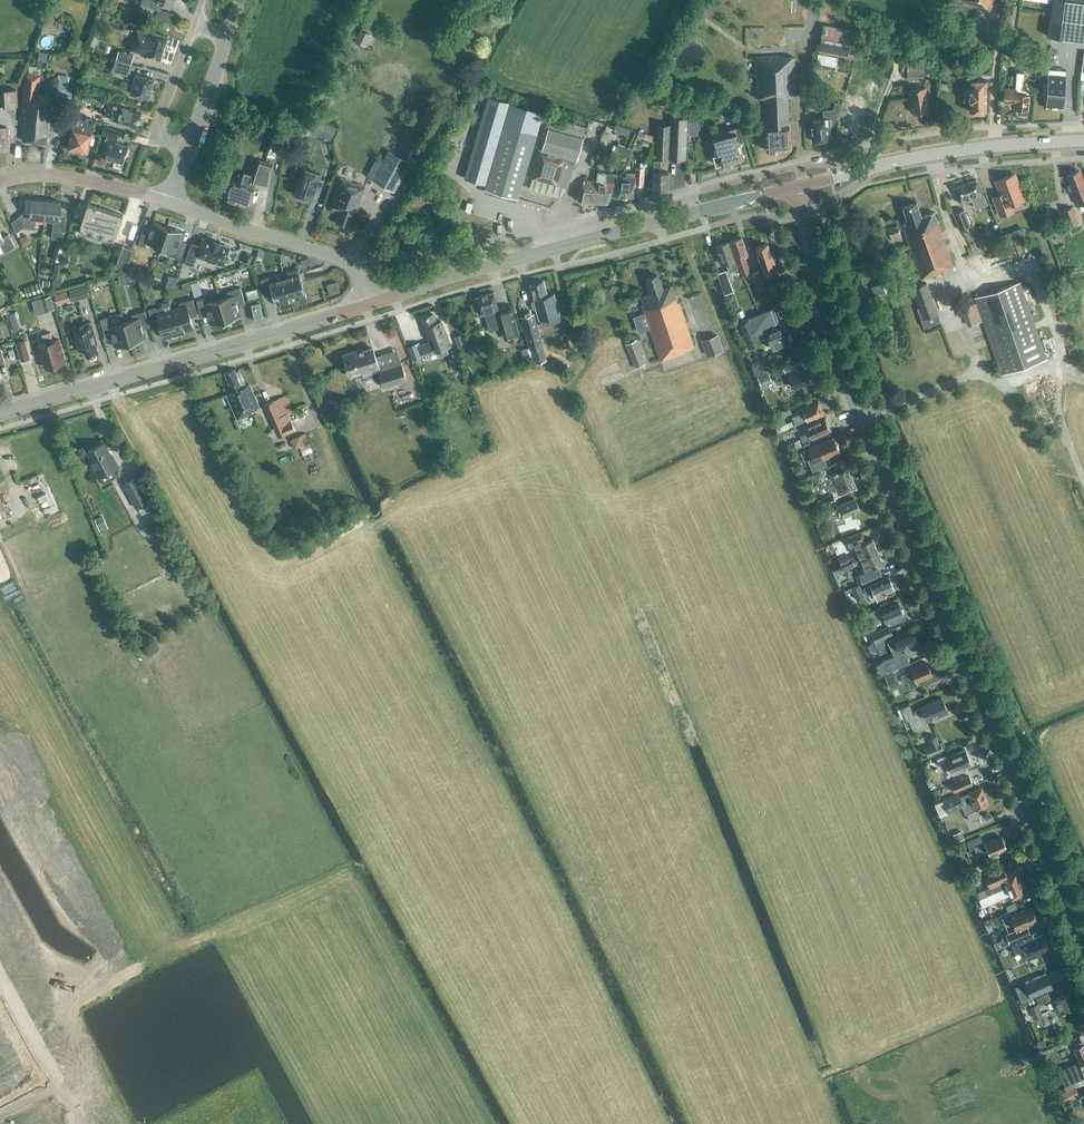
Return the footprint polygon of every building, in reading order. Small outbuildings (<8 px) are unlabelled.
[(140,4),(159,10),(162,2),(172,6),(174,0),(142,0),(140,4)] [(994,0),(961,0),(989,12),(994,0)] [(1051,36),(1083,39),(1083,0),(1055,0),(1051,36)] [(854,58),(859,32),(823,25),(818,51),(854,58)] [(361,29),(356,41),(366,45),(371,33),(361,29)] [(137,30),(135,37),(131,49),(146,54),(146,55),(160,60),(168,36),(153,31),(152,35),(137,30)] [(131,63),(133,55),(119,51),(116,59),(131,63)] [(838,58),(818,54),(815,67),(836,71),(838,58)] [(789,125),(788,97),(796,97),(794,57),(783,57),(783,56),(756,57),(757,99),(765,98),(766,126),(767,149),(770,151),(774,151),(776,149),(777,149),(777,148),(790,148),(789,125)] [(127,75),(130,64),(116,60),(113,71),(127,75)] [(1046,95),(1045,108),(1064,109),(1066,70),(1048,68),(1047,82),(1043,81),(1042,95),(1046,95)] [(1025,87),(1023,87),(1024,73),(1017,72),(1016,89),(1005,88),(1004,99),(1015,100),(1014,108),(1028,109),(1029,92),(1025,87)] [(51,131),(55,99),(47,98),(47,95),(38,94),(40,75),(25,73),(19,127),(24,128),(22,140),(46,143),(48,130),(51,131)] [(148,99),(154,80),(136,74),(130,93),(148,99)] [(57,76),(57,98),(73,98),(74,87),(70,87),(70,76),(57,76)] [(986,111),(986,80),(976,80),(971,80),(970,79),(970,90),(964,90),(964,100),(969,101),(969,111),(986,111)] [(926,102),(927,102),(925,87),(909,90),(911,105),(913,104),(914,113),(927,111),(926,102)] [(17,105),(16,89),(2,90),(3,106),(0,106),(0,109),(0,149),(2,146),(3,146),(8,146),(7,126),(7,120),(15,119),(14,105),(17,105)] [(486,101),(465,179),(487,185),(486,189),(518,199),(537,133),(541,116),(486,101)] [(838,117),(841,104),(836,102),(834,109),(823,111),(824,119),(811,120),(813,141),(830,139),(828,127),(830,127),(829,118),(838,117)] [(862,102),(844,103),(846,134),(864,133),(862,102)] [(92,111),(78,106),(76,114),(90,118),(92,111)] [(137,126),(141,114),(129,110),(130,109),(121,106),(121,108),(113,106),(111,112),(119,114),(117,122),(128,125),(128,124),(137,126)] [(539,150),(531,177),(567,188),(575,159),(576,160),(585,126),(551,116),(541,151),(539,150)] [(685,158),(687,117),(670,116),(670,125),(657,124),(656,158),(669,158),(685,158)] [(87,152),(92,132),(88,131),(90,121),(75,117),(73,124),(74,124),(73,128),(72,128),(68,148),(87,152)] [(697,134),(698,122),(689,122),(688,134),(697,134)] [(120,129),(104,124),(100,136),(106,138),(100,155),(123,163),(128,146),(116,142),(120,129)] [(336,128),(329,124),(324,134),(331,137),(336,128)] [(632,140),(635,132),(618,126),(615,134),(632,140)] [(732,160),(744,157),(737,133),(735,127),(713,133),(715,139),(712,140),(716,155),(713,156),(716,165),(722,163),(722,164),(723,163),(724,166),(732,164),(731,161),(732,161),(732,160)] [(126,132),(123,139),(130,141),(132,134),(126,132)] [(652,144),(654,136),(638,132),(636,140),(652,144)] [(618,143),(615,151),(628,157),(632,148),(618,143)] [(389,149),(372,179),(395,191),(411,161),(389,149)] [(251,182),(247,180),(246,184),(232,180),(231,184),(225,182),(222,191),(228,193),(226,197),(228,198),(227,200),(234,202),(235,200),(236,201),(236,200),(248,204),(255,183),(268,185),(272,164),(259,159),(251,182)] [(668,189),(668,172),(660,172),(660,161),(654,161),(654,172),(653,172),(653,189),(668,189)] [(302,167),(293,194),(312,200),(321,174),(302,167)] [(642,173),(642,170),(636,170),(635,177),(619,178),(618,183),(616,196),(616,197),(633,196),(634,184),(641,184),(642,173)] [(1070,183),(1067,186),(1069,191),(1073,190),(1079,205),(1083,203),(1083,183),(1079,170),(1067,175),(1070,183)] [(609,201),(617,175),(597,172),(596,181),(585,180),(582,186),(578,200),(609,201)] [(1011,204),(1026,199),(1023,190),(1021,191),(1014,174),(996,181),(1001,195),(994,198),(1000,215),(1013,211),(1011,204)] [(356,211),(365,186),(341,178),(331,206),(340,210),(336,222),(348,226),(354,210),(356,211)] [(976,179),(954,187),(961,204),(972,200),(975,209),(987,204),(983,196),(976,179)] [(32,200),(26,199),(25,200),(24,213),(18,217),(23,223),(22,228),(35,229),(36,218),(44,219),(46,200),(32,199),(32,200)] [(44,219),(53,220),(54,214),(59,215),(61,202),(46,200),(44,219)] [(921,279),(946,271),(945,269),(953,266),(934,212),(922,216),(916,202),(903,207),(908,221),(903,223),(907,234),(905,235),(921,279)] [(81,224),(79,233),(89,236),(89,239),(100,242),(101,243),(102,241),(113,244),(115,235),(116,236),(123,215),(88,203),(81,224)] [(1070,226),(1079,222),(1072,207),(1063,211),(1070,226)] [(960,230),(970,226),(963,209),(953,214),(960,230)] [(66,215),(59,215),(54,214),(53,220),(52,230),(51,238),(63,239),(63,232),(65,232),(66,215)] [(153,245),(161,248),(168,227),(153,222),(150,233),(143,231),(138,245),(151,249),(153,245)] [(891,237),(900,234),(898,226),(888,230),(891,237)] [(168,227),(161,248),(169,251),(168,255),(181,260),(186,246),(179,243),(183,232),(168,227)] [(1010,232),(1002,235),(1006,242),(1013,240),(1010,232)] [(4,252),(15,246),(8,234),(3,237),(0,233),(0,245),(4,252)] [(1000,244),(997,236),(982,241),(985,249),(1000,244)] [(730,241),(734,251),(737,259),(742,273),(750,270),(745,256),(748,255),(741,237),(730,241)] [(191,244),(184,263),(192,266),(194,259),(222,269),(229,248),(202,238),(199,247),(191,244)] [(737,259),(734,251),(732,251),(728,242),(716,246),(723,264),(726,263),(729,271),(738,268),(734,260),(737,259)] [(776,272),(772,260),(767,244),(756,248),(765,276),(773,273),(776,272)] [(126,270),(133,249),(122,246),(115,266),(126,270)] [(259,248),(256,256),(263,258),(266,251),(259,248)] [(284,278),(291,302),(300,299),(300,300),(307,298),(298,269),(292,271),(293,275),(284,278)] [(725,270),(717,273),(725,294),(733,291),(725,270)] [(760,271),(751,274),(757,291),(766,288),(760,271)] [(125,272),(128,282),(137,279),(137,277),(125,272)] [(776,281),(773,273),(765,276),(770,292),(782,288),(779,280),(776,281)] [(685,350),(694,347),(679,302),(677,302),(672,286),(662,289),(658,275),(646,279),(651,293),(641,296),(644,305),(642,306),(661,361),(685,353),(685,350)] [(275,276),(261,279),(265,294),(272,292),(276,306),(291,302),(284,278),(276,280),(275,276)] [(543,279),(530,282),(535,301),(534,301),(539,319),(559,314),(554,293),(547,295),(543,279)] [(886,281),(871,287),(874,295),(889,289),(886,281)] [(24,287),(27,297),(43,291),(39,282),(24,287)] [(917,308),(921,320),(937,313),(927,283),(912,288),(919,307),(917,308)] [(1002,374),(1046,359),(1020,283),(975,298),(1002,374)] [(69,290),(73,301),(90,296),(87,286),(69,290)] [(220,299),(226,320),(241,316),(237,301),(243,299),(244,301),(240,288),(227,292),(228,296),(220,299)] [(494,292),(476,297),(480,315),(484,314),(489,331),(508,326),(511,338),(519,336),(511,306),(498,309),(494,292)] [(57,306),(70,303),(67,293),(54,297),(57,306)] [(54,310),(50,296),(40,299),(43,313),(54,310)] [(207,310),(211,325),(226,320),(220,299),(205,303),(204,298),(196,301),(200,313),(200,312),(207,310)] [(180,307),(172,310),(179,334),(194,329),(189,315),(196,313),(197,314),(193,299),(179,303),(180,307)] [(255,322),(263,320),(259,302),(251,304),(255,322)] [(179,334),(172,310),(164,312),(162,307),(156,309),(155,307),(148,309),(153,327),(153,326),(153,325),(160,323),(164,338),(179,334)] [(749,319),(739,323),(750,348),(760,344),(757,337),(756,334),(766,330),(778,325),(777,322),(779,321),(773,308),(771,309),(748,317),(749,318),(749,319)] [(124,321),(130,343),(145,339),(142,327),(149,325),(149,326),(150,326),(145,311),(131,315),(133,319),(124,321)] [(19,330),(14,313),(9,314),(13,332),(19,330)] [(520,317),(531,350),(536,362),(547,359),(543,345),(544,345),(534,313),(520,317)] [(433,341),(419,345),(423,356),(437,351),(439,357),(448,354),(446,348),(450,346),(444,330),(443,330),(440,321),(436,323),(433,314),(421,318),(428,338),(432,337),(433,341)] [(115,347),(130,343),(124,321),(109,326),(108,321),(101,323),(105,339),(106,339),(105,338),(112,336),(115,347)] [(96,343),(97,343),(91,322),(72,327),(78,349),(83,347),(86,356),(98,352),(96,343)] [(778,325),(766,330),(768,336),(774,349),(791,342),(791,341),(792,338),(791,334),(790,334),(788,333),(786,329),(783,330),(781,324),(778,325)] [(43,358),(45,368),(65,362),(59,339),(53,341),(50,332),(42,335),(44,344),(37,346),(41,359),(43,358)] [(717,335),(702,341),(707,355),(722,350),(717,335)] [(637,354),(642,352),(637,340),(626,344),(635,367),(641,365),(637,354)] [(16,343),(21,360),(29,358),(25,341),(16,343)] [(419,344),(408,348),(412,360),(423,357),(423,356),(419,345),(419,344)] [(377,367),(384,387),(407,380),(397,349),(375,356),(372,348),(354,354),(353,352),(344,355),(351,376),(377,367)] [(794,388),(810,381),(805,368),(789,375),(788,373),(786,374),(783,368),(774,372),(776,378),(780,376),(783,384),(791,381),(794,388)] [(255,406),(258,405),(249,385),(246,387),(238,370),(235,372),(234,369),(225,373),(233,392),(227,395),(238,419),(257,409),(255,406)] [(280,398),(264,405),(271,422),(278,438),(295,430),(288,414),(287,414),(280,398)] [(818,401),(802,408),(804,411),(792,416),(796,425),(807,420),(808,421),(824,414),(821,408),(822,407),(820,404),(819,403),(818,401)] [(477,402),(469,406),(473,416),(482,413),(477,402)] [(802,436),(800,436),(803,442),(811,438),(827,432),(831,430),(826,417),(824,417),(806,425),(809,433),(802,436)] [(299,447),(301,452),(311,448),(305,433),(290,439),(294,449),(299,447)] [(824,458),(839,451),(838,449),(839,448),(838,445),(836,444),(834,438),(818,445),(817,443),(808,447),(807,447),(809,450),(805,452),(813,471),(827,465),(824,458)] [(98,478),(118,467),(112,455),(111,455),(104,442),(87,451),(92,460),(90,461),(98,478)] [(817,490),(820,488),(827,486),(851,476),(846,464),(828,472),(831,478),(827,479),(826,477),(825,477),(824,475),(826,474),(824,469),(814,473),(816,478),(818,483),(814,484),(817,490)] [(827,486),(829,491),(831,490),(835,488),(838,495),(856,487),(851,476),(827,486)] [(149,501),(136,477),(123,484),(136,508),(139,506),(142,514),(151,510),(147,502),(149,501)] [(832,494),(822,498),(823,499),(825,505),(835,501),(832,494)] [(841,518),(859,510),(854,498),(836,506),(835,503),(818,510),(821,518),(829,515),(838,511),(841,518)] [(94,519),(100,532),(108,528),(103,516),(94,519)] [(842,566),(877,551),(872,538),(865,541),(861,532),(847,539),(851,548),(855,546),(858,552),(856,552),(857,555),(840,562),(842,566)] [(881,575),(877,565),(883,563),(877,551),(842,566),(843,570),(860,563),(863,571),(861,572),(862,574),(859,576),(862,583),(881,575)] [(883,593),(894,589),(889,577),(871,584),(871,585),(863,588),(867,595),(874,592),(876,597),(875,597),(877,601),(885,597),(883,593)] [(865,596),(859,585),(852,588),(857,600),(865,596)] [(903,614),(904,612),(903,608),(900,608),(898,603),(882,610),(881,607),(868,613),(873,624),(885,619),(887,622),(890,621),(892,625),(905,619),(903,615),(904,615),(903,614)] [(882,639),(892,634),(888,625),(871,632),(876,642),(882,639)] [(893,638),(887,640),(891,648),(894,656),(901,653),(899,649),(916,642),(915,641),(916,639),(915,636),(912,635),(910,630),(893,638)] [(876,642),(874,642),(876,646),(877,647),(884,644),(882,639),(876,642)] [(899,655),(882,662),(887,673),(904,665),(909,663),(904,652),(899,655)] [(901,676),(904,683),(908,681),(910,688),(918,685),(916,681),(932,675),(926,662),(911,669),(911,671),(901,676)] [(900,683),(894,671),(884,675),(890,688),(900,683)] [(927,719),(947,710),(942,698),(914,710),(917,717),(924,714),(927,719)] [(905,717),(907,721),(915,718),(909,704),(901,708),(905,717)] [(901,708),(897,710),(901,718),(901,719),(905,717),(901,708)] [(928,756),(943,749),(940,742),(939,742),(936,735),(929,738),(931,745),(925,748),(928,756)] [(971,765),(965,750),(945,758),(944,756),(937,759),(940,766),(946,763),(951,774),(971,765)] [(973,784),(969,776),(951,783),(954,792),(973,784)] [(981,788),(960,797),(959,794),(934,804),(940,816),(962,807),(965,814),(967,814),(970,821),(979,817),(976,810),(988,805),(981,788)] [(999,851),(1006,847),(1005,844),(1005,843),(1004,840),(1003,839),(1002,837),(995,840),(994,839),(983,843),(980,836),(967,842),(970,849),(974,848),(977,854),(988,849),(991,855),(999,852),(999,851)] [(988,895),(1021,881),(1016,869),(1010,872),(1010,870),(1000,875),(997,874),(995,867),(983,872),(986,879),(991,877),(994,884),(985,888),(988,895)] [(982,907),(1010,895),(1012,900),(1021,897),(1020,895),(1027,893),(1021,881),(988,895),(975,901),(976,904),(980,902),(982,907)] [(1016,930),(1006,935),(1010,943),(1031,934),(1027,926),(1031,924),(1031,922),(1038,919),(1033,907),(1019,913),(1018,911),(1009,915),(1016,930)] [(1043,934),(1030,940),(1028,935),(1011,943),(1015,953),(1023,950),(1027,959),(1039,954),(1038,952),(1048,948),(1048,946),(1049,944),(1047,941),(1045,940),(1043,934)] [(1003,939),(994,943),(996,949),(1010,943),(1006,935),(1001,937),(1003,939)] [(1032,996),(1052,987),(1046,973),(1026,981),(1032,996)] [(1039,1004),(1051,999),(1048,992),(1036,997),(1039,1004)] [(1056,1014),(1075,1005),(1070,992),(1051,1001),(1056,1014)] [(1035,1018),(1041,1015),(1036,1005),(1030,1007),(1035,1018)] [(1066,1067),(1073,1083),(1083,1078),(1083,1077),(1081,1070),(1080,1069),(1083,1067),(1083,1044),(1074,1049),(1078,1057),(1080,1061),(1066,1067)] [(22,1060),(10,1067),(22,1088),(33,1081),(32,1079),(33,1079),(27,1068),(26,1068),(22,1060)] [(0,1073),(0,1076),(8,1091),(10,1094),(22,1088),(10,1067),(8,1062),(7,1063),(10,1067),(0,1073)] [(1077,1097),(1071,1100),(1074,1108),(1081,1105),(1077,1097)]
